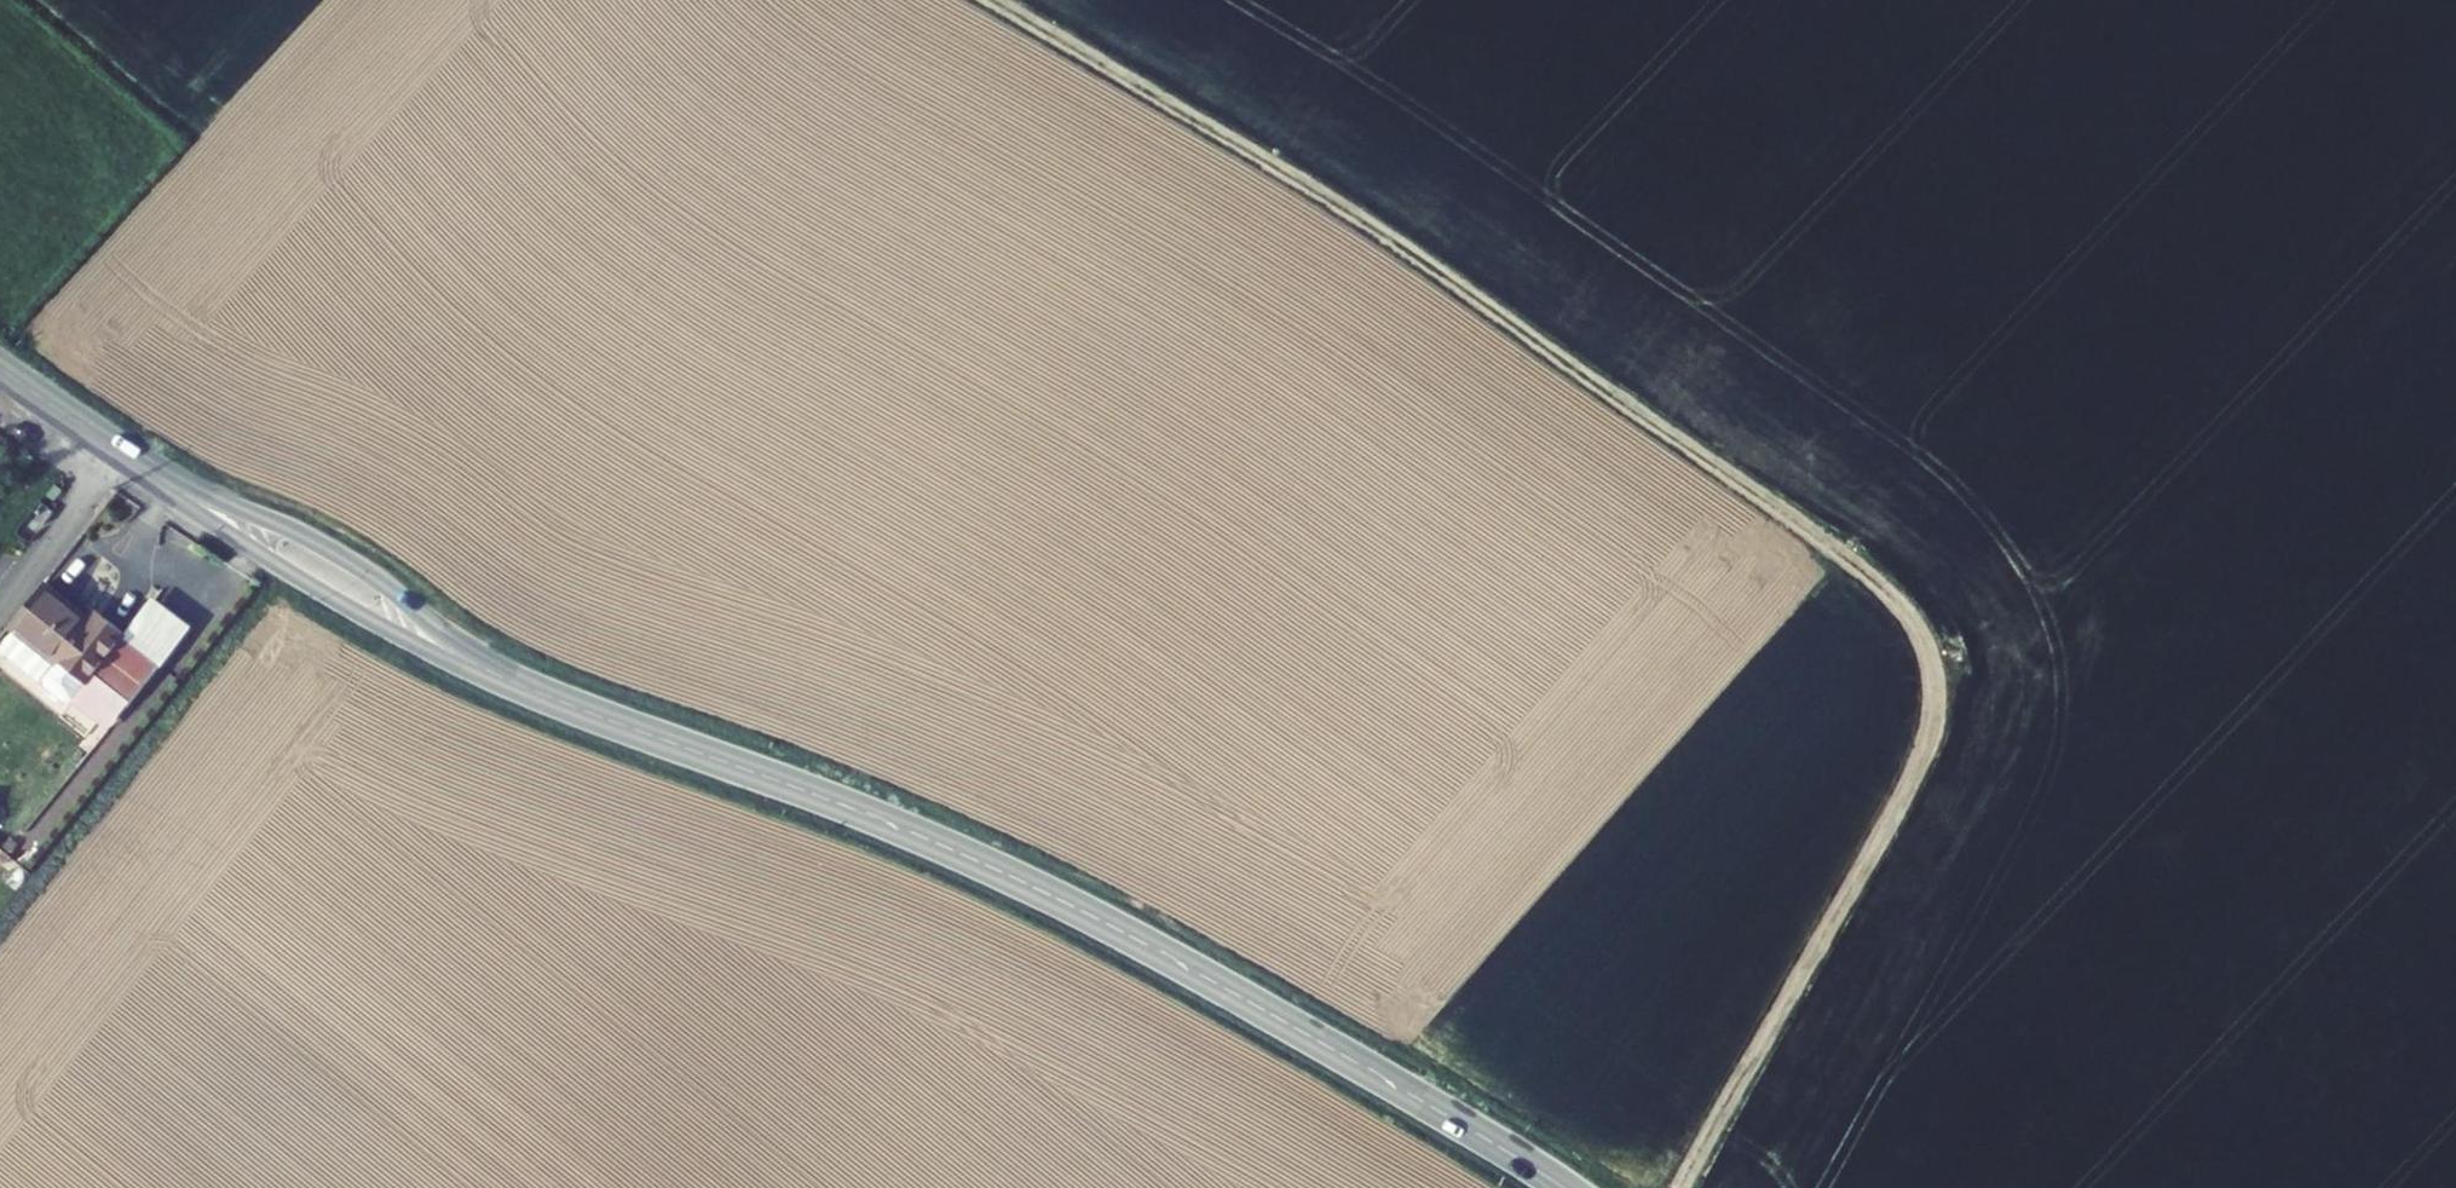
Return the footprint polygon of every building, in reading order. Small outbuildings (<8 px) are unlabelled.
[(87,622),(44,587),(16,622),(20,626),(5,645),(65,694),(72,693),(90,672),(123,699),(152,663),(120,637),(122,633),(95,611),(87,622)] [(180,627),(148,601),(122,633),(120,637),(152,663),(180,627)]
